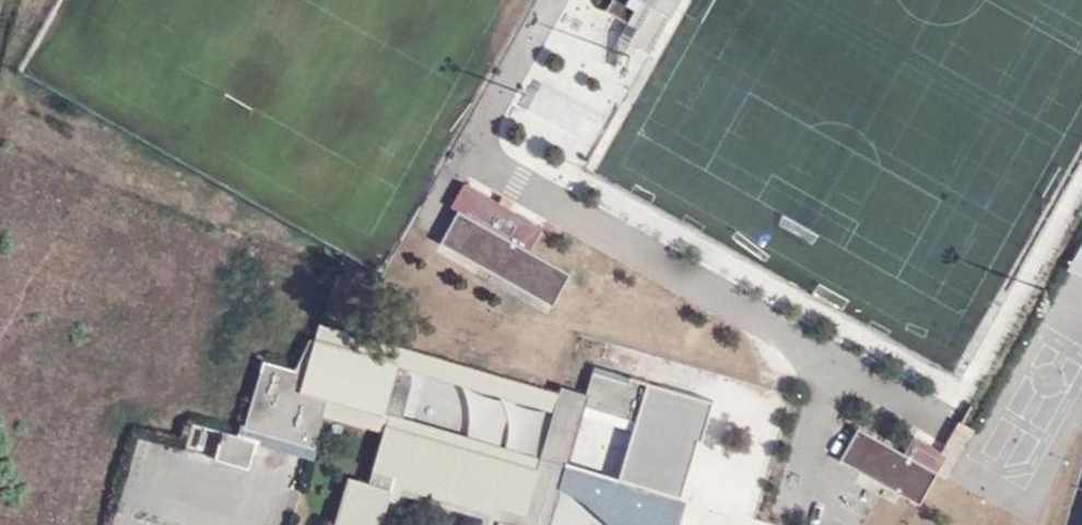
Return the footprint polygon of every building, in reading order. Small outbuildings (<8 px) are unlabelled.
[(682,0),(619,0),(611,16),(663,41),(682,0)] [(552,301),(569,261),(530,245),(544,213),(464,181),(434,252),(552,301)] [(400,366),(311,341),(297,373),(265,364),(248,427),(247,429),(315,449),(316,446),(329,402),(385,419),(400,366)] [(398,479),(506,510),(554,523),(563,492),(571,465),(588,408),(640,423),(623,481),(683,499),(700,443),(705,444),(716,404),(651,384),(596,368),(589,396),(565,390),(544,461),(387,415),(385,419),(390,420),(371,485),(352,480),(338,524),(383,524),(398,479)] [(949,475),(972,420),(956,413),(944,443),(914,430),(908,445),(855,423),(839,461),(922,495),(933,469),(949,475)] [(320,448),(316,446),(315,449),(247,429),(248,427),(243,426),(239,438),(246,440),(256,443),(256,445),(316,462),(320,448)] [(224,434),(216,460),(239,467),(246,440),(239,438),(224,434)] [(256,445),(256,443),(246,440),(239,467),(250,470),(256,445)] [(690,501),(683,499),(623,481),(571,465),(563,492),(569,495),(576,499),(581,503),(594,511),(603,519),(611,524),(683,524),(690,501)] [(554,523),(506,510),(502,524),(553,524),(554,523)]
